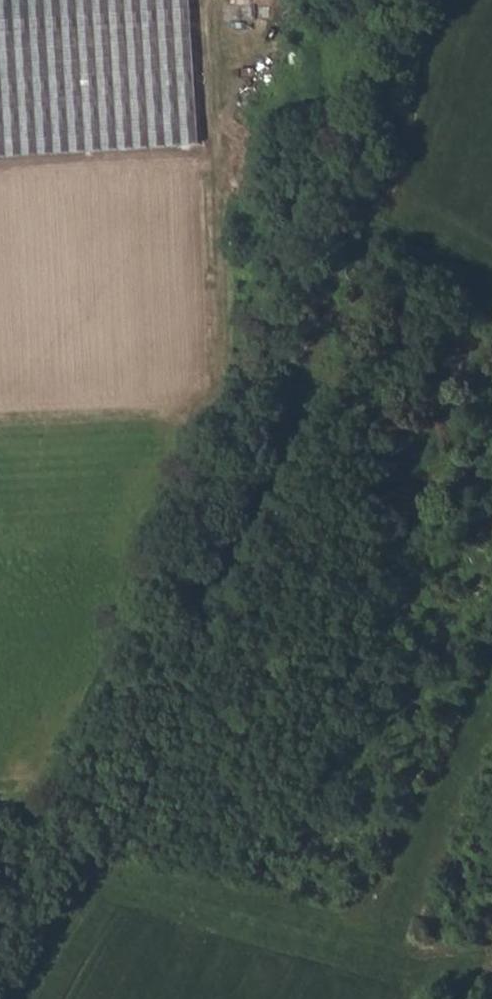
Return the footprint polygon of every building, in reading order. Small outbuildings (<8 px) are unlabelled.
[(194,144),(187,0),(0,0),(0,154),(194,144)]
